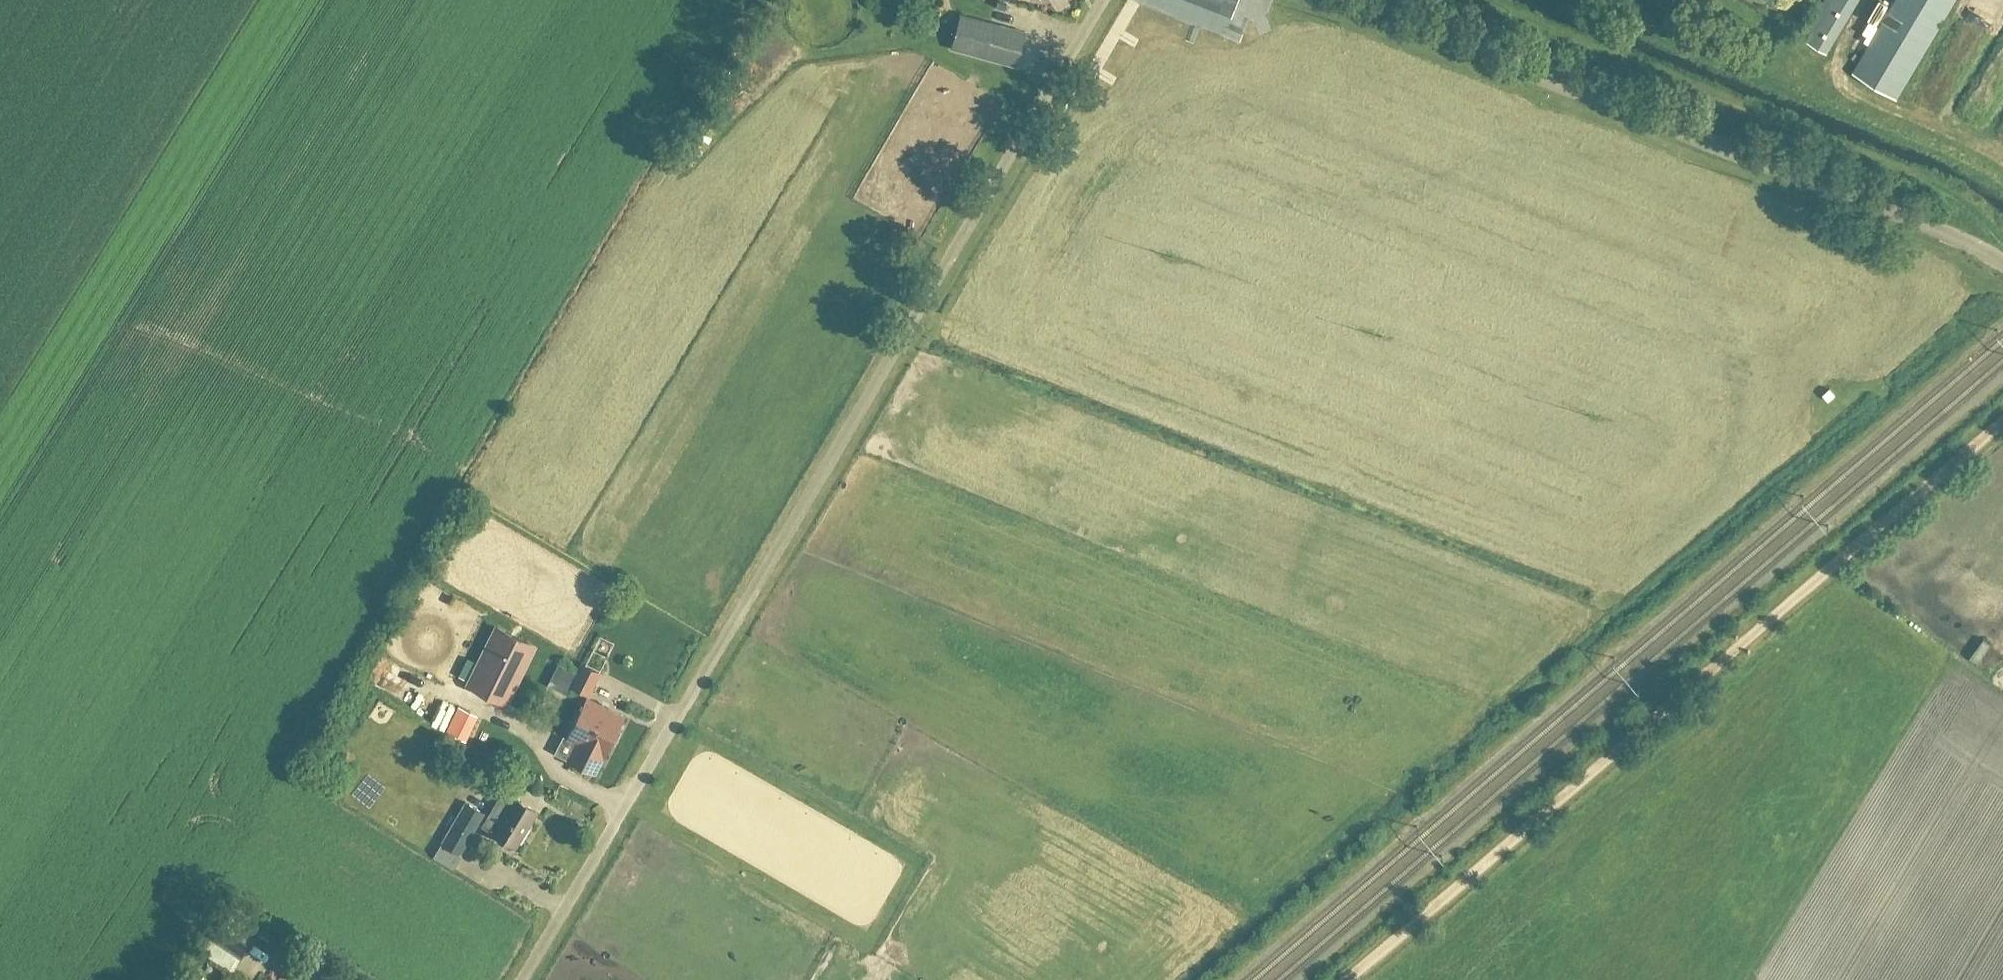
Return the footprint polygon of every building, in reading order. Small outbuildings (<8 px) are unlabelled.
[(1219,12),(1224,0),(1189,0),(1219,12)] [(1801,40),(1826,55),(1859,0),(1825,0),(1801,40)] [(1959,0),(1900,0),(1857,72),(1901,98),(1959,0)] [(1017,66),(1026,33),(960,15),(951,49),(1017,66)] [(533,646),(498,628),(470,685),(505,703),(533,646)] [(571,686),(589,695),(600,673),(582,664),(571,686)] [(624,718),(587,699),(567,738),(577,743),(569,761),(594,774),(603,757),(604,757),(624,718)] [(517,847),(538,812),(513,796),(513,797),(504,791),(503,792),(504,792),(483,825),(482,826),(492,831),(491,832),(517,847)] [(461,855),(486,815),(467,803),(441,843),(461,855)] [(270,960),(276,951),(254,937),(248,946),(270,960)]
